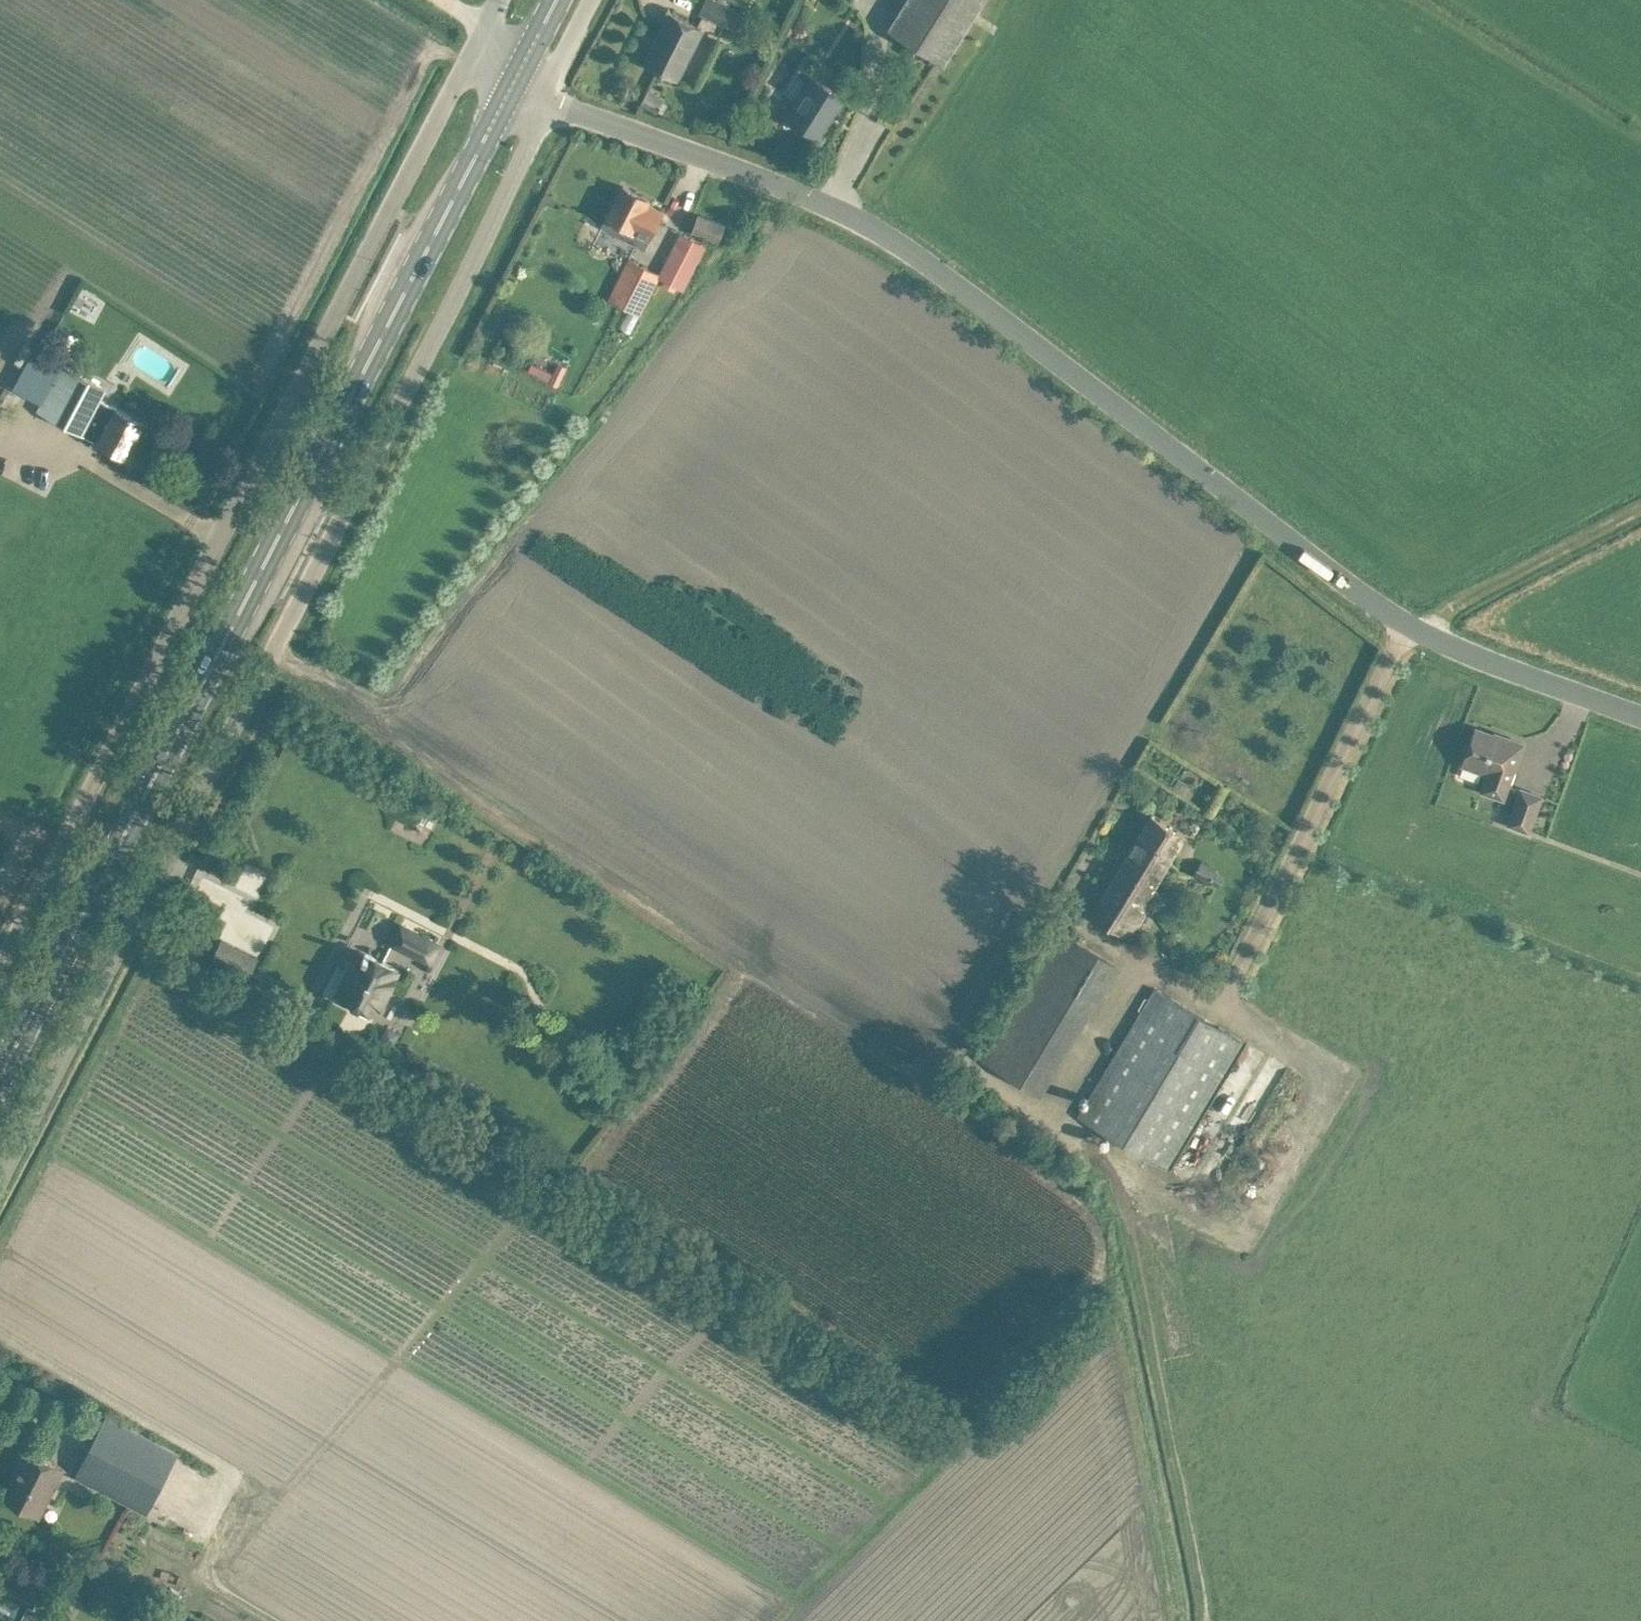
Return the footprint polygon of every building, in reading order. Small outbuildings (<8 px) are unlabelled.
[(744,14),(716,0),(706,0),(701,11),(724,24),(736,29),(744,14)] [(888,28),(944,63),(983,0),(906,0),(888,28)] [(671,11),(645,62),(678,79),(704,28),(671,11)] [(846,97),(814,77),(787,118),(820,138),(846,97)] [(649,90),(641,104),(656,113),(664,98),(649,90)] [(608,216),(602,227),(644,248),(650,237),(663,211),(648,203),(650,199),(624,185),(608,216)] [(692,229),(719,239),(725,223),(698,213),(692,229)] [(685,286),(707,245),(681,232),(660,272),(685,286)] [(641,312),(661,274),(629,258),(609,296),(641,312)] [(102,330),(117,298),(89,285),(74,317),(102,330)] [(62,328),(53,345),(71,354),(80,337),(62,328)] [(44,396),(37,409),(86,434),(107,445),(126,455),(144,421),(125,411),(116,407),(103,400),(101,399),(107,387),(93,380),(61,363),(44,396)] [(552,373),(548,379),(558,384),(567,367),(559,364),(554,374),(552,373)] [(1482,790),(1503,797),(1523,742),(1495,732),(1494,733),(1476,726),(1462,764),(1488,773),(1482,790)] [(1508,823),(1529,830),(1542,795),(1521,788),(1508,823)] [(1091,913),(1130,936),(1159,889),(1154,886),(1185,833),(1152,813),(1091,913)] [(1210,882),(1210,881),(1217,885),(1223,874),(1216,870),(1217,870),(1201,861),(1194,873),(1210,882)] [(390,943),(428,961),(438,940),(400,922),(390,943)] [(1059,929),(980,1057),(1040,1095),(1118,965),(1059,929)] [(222,938),(210,961),(222,967),(233,943),(222,938)] [(355,957),(337,993),(359,1004),(358,1007),(369,1013),(371,1008),(378,1011),(399,969),(385,961),(365,952),(360,960),(355,957)] [(1154,986),(1077,1117),(1166,1168),(1242,1040),(1154,986)] [(1248,1070),(1270,1071),(1270,1052),(1249,1051),(1248,1070)] [(107,1414),(75,1474),(147,1511),(178,1451),(107,1414)] [(39,1516),(65,1467),(28,1448),(13,1475),(14,1476),(3,1497),(39,1516)] [(39,1590),(36,1596),(44,1600),(47,1594),(39,1590)] [(19,1620),(25,1604),(0,1595),(0,1613),(19,1620)] [(22,1620),(49,1620),(51,1617),(29,1607),(22,1620)]
